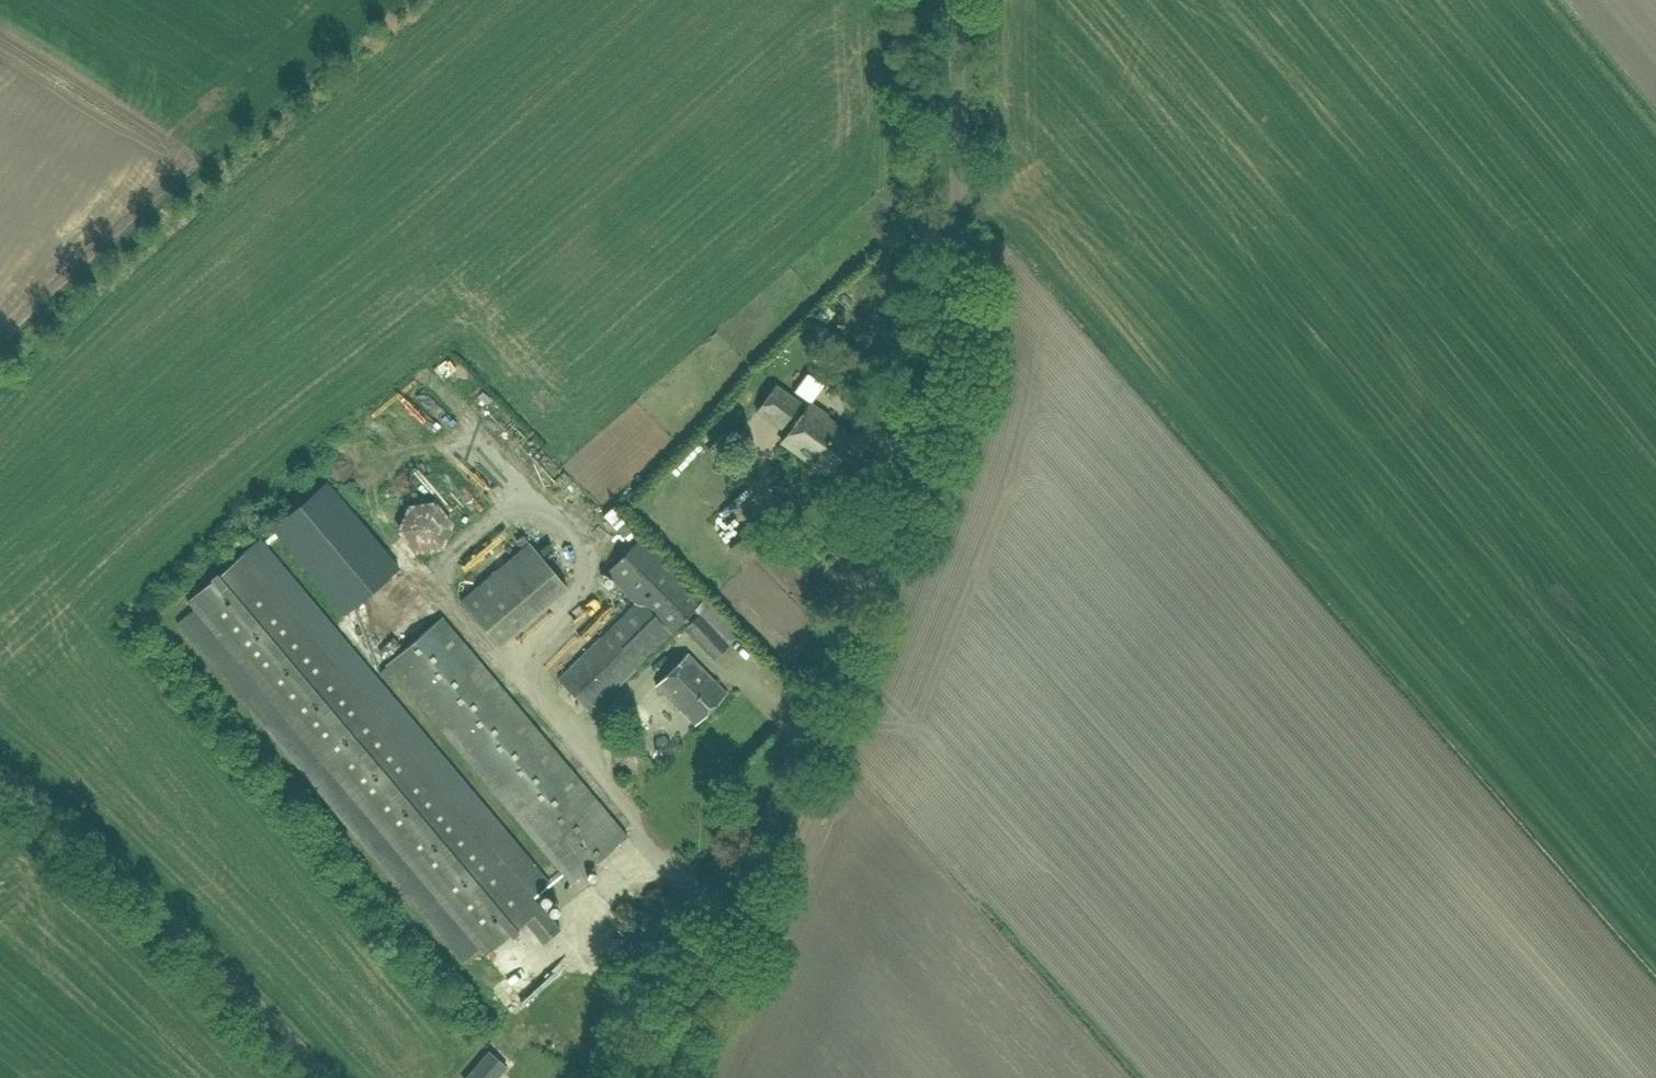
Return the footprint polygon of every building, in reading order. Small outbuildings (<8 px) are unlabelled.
[(806,368),(794,387),(812,399),(824,380),(806,368)] [(778,428),(800,400),(774,384),(755,412),(778,428)] [(825,473),(852,436),(818,412),(820,410),(809,401),(780,442),(825,473)] [(327,483),(271,531),(342,615),(398,568),(327,483)] [(592,711),(680,621),(685,626),(682,629),(712,658),(739,633),(640,538),(604,573),(634,602),(557,679),(592,711)] [(404,540),(395,550),(416,569),(425,559),(404,540)] [(460,601),(497,645),(567,588),(529,543),(460,601)] [(462,961),(478,947),(485,955),(524,921),(543,943),(560,929),(532,896),(549,882),(266,548),(249,562),(242,554),(185,601),(192,610),(176,624),(462,961)] [(570,883),(626,835),(441,617),(385,665),(570,883)] [(694,724),(726,693),(687,653),(655,684),(694,724)] [(493,962),(537,1009),(555,992),(551,987),(557,981),(517,940),(493,962)] [(505,1065),(489,1052),(466,1077),(494,1077),(505,1065)]
